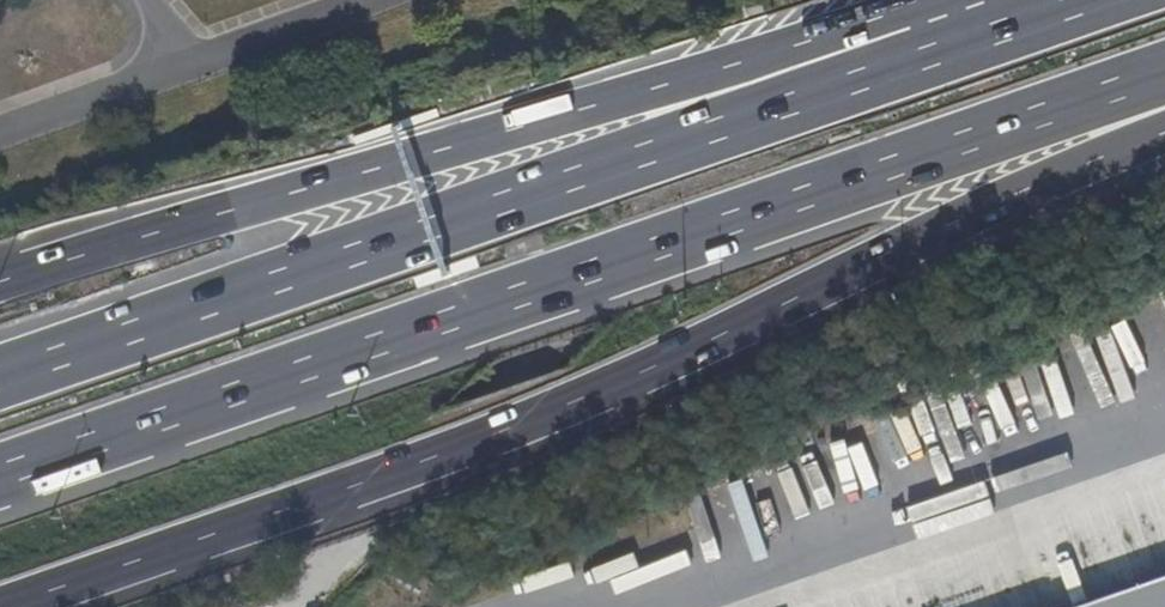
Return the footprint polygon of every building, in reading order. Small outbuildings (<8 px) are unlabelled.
[(1071,606),(1164,606),(1164,574),(1071,606)]
